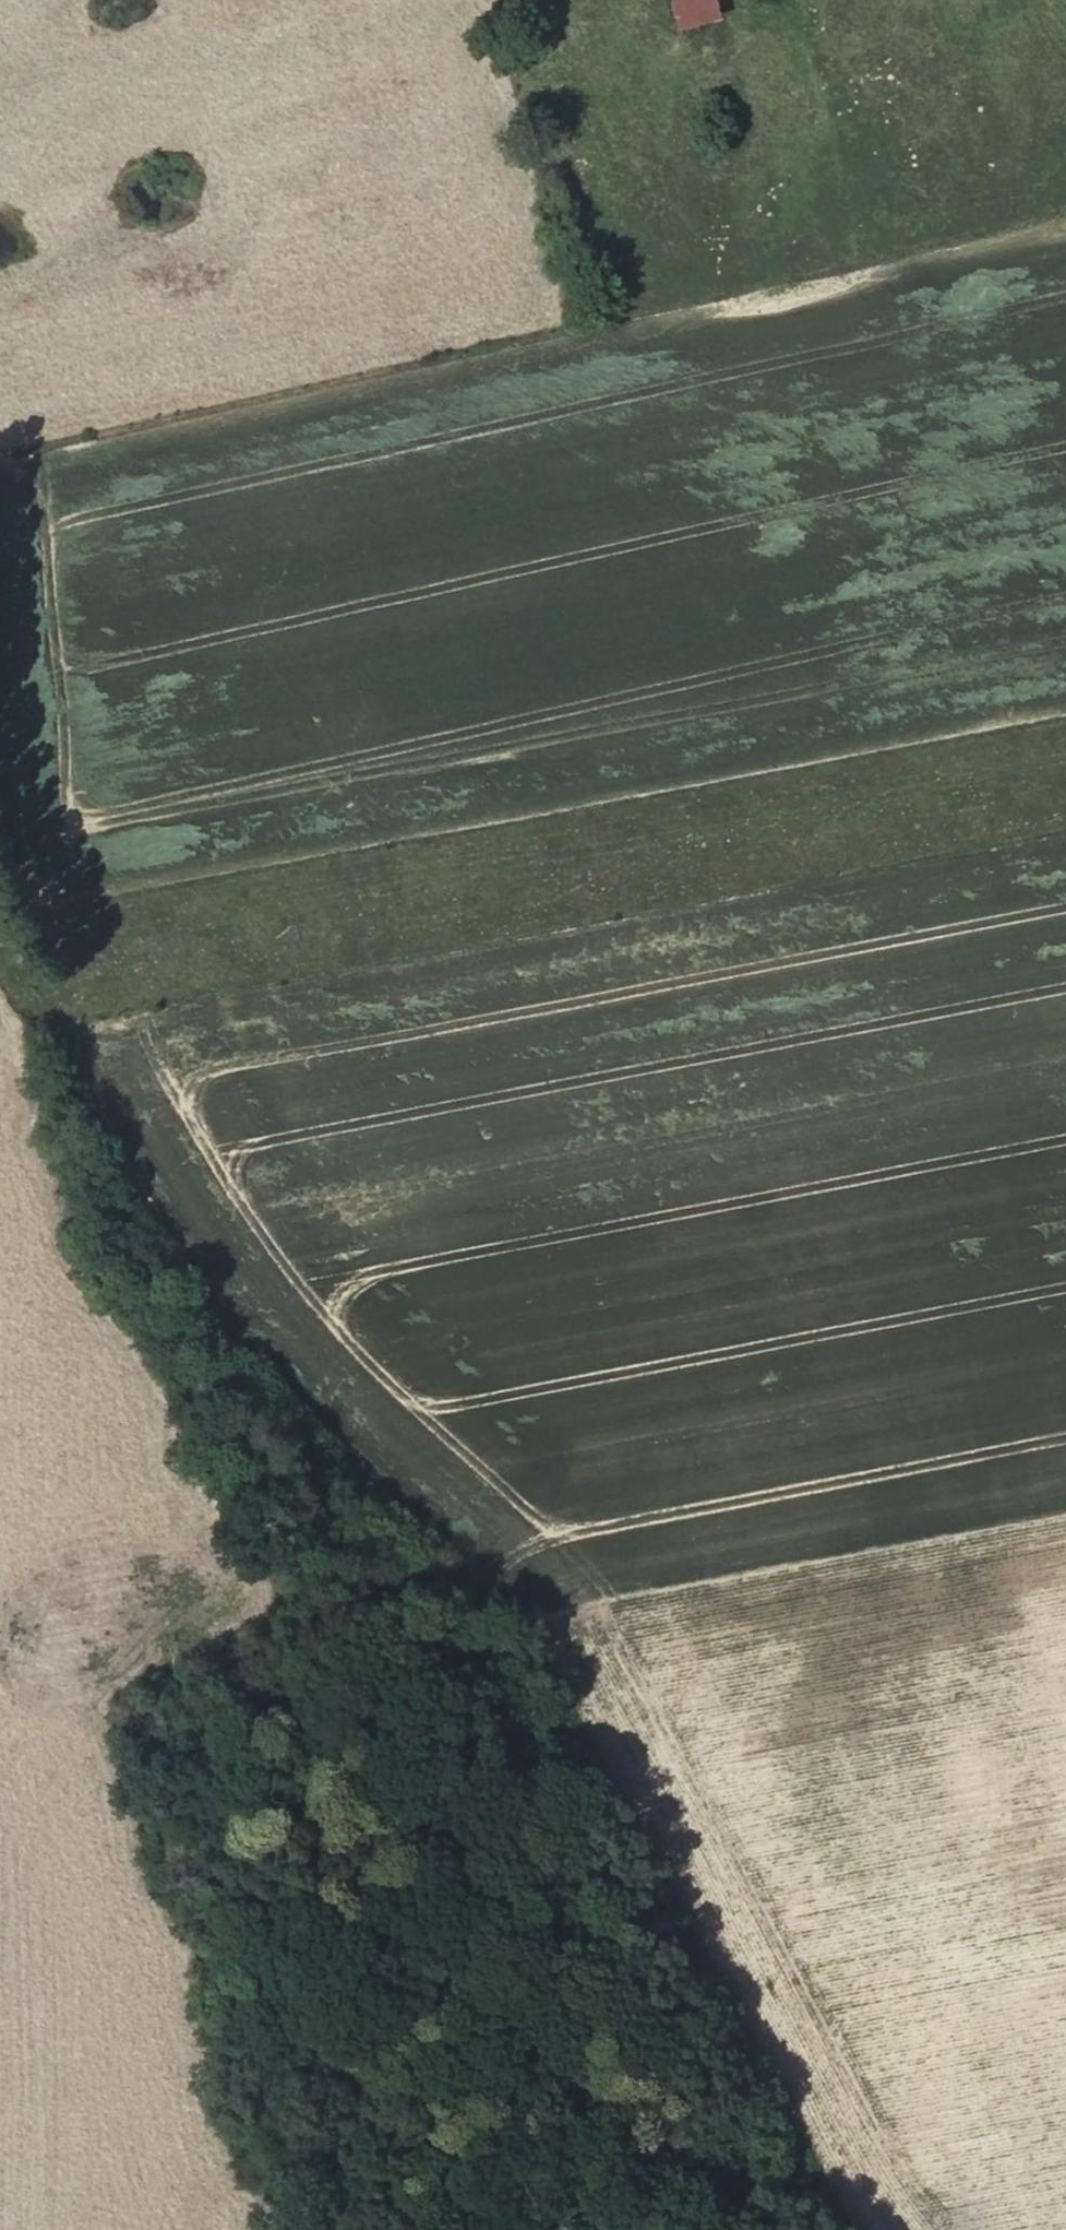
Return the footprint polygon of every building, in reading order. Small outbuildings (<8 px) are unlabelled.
[(632,29),(680,17),(675,0),(624,0),(632,29)]
